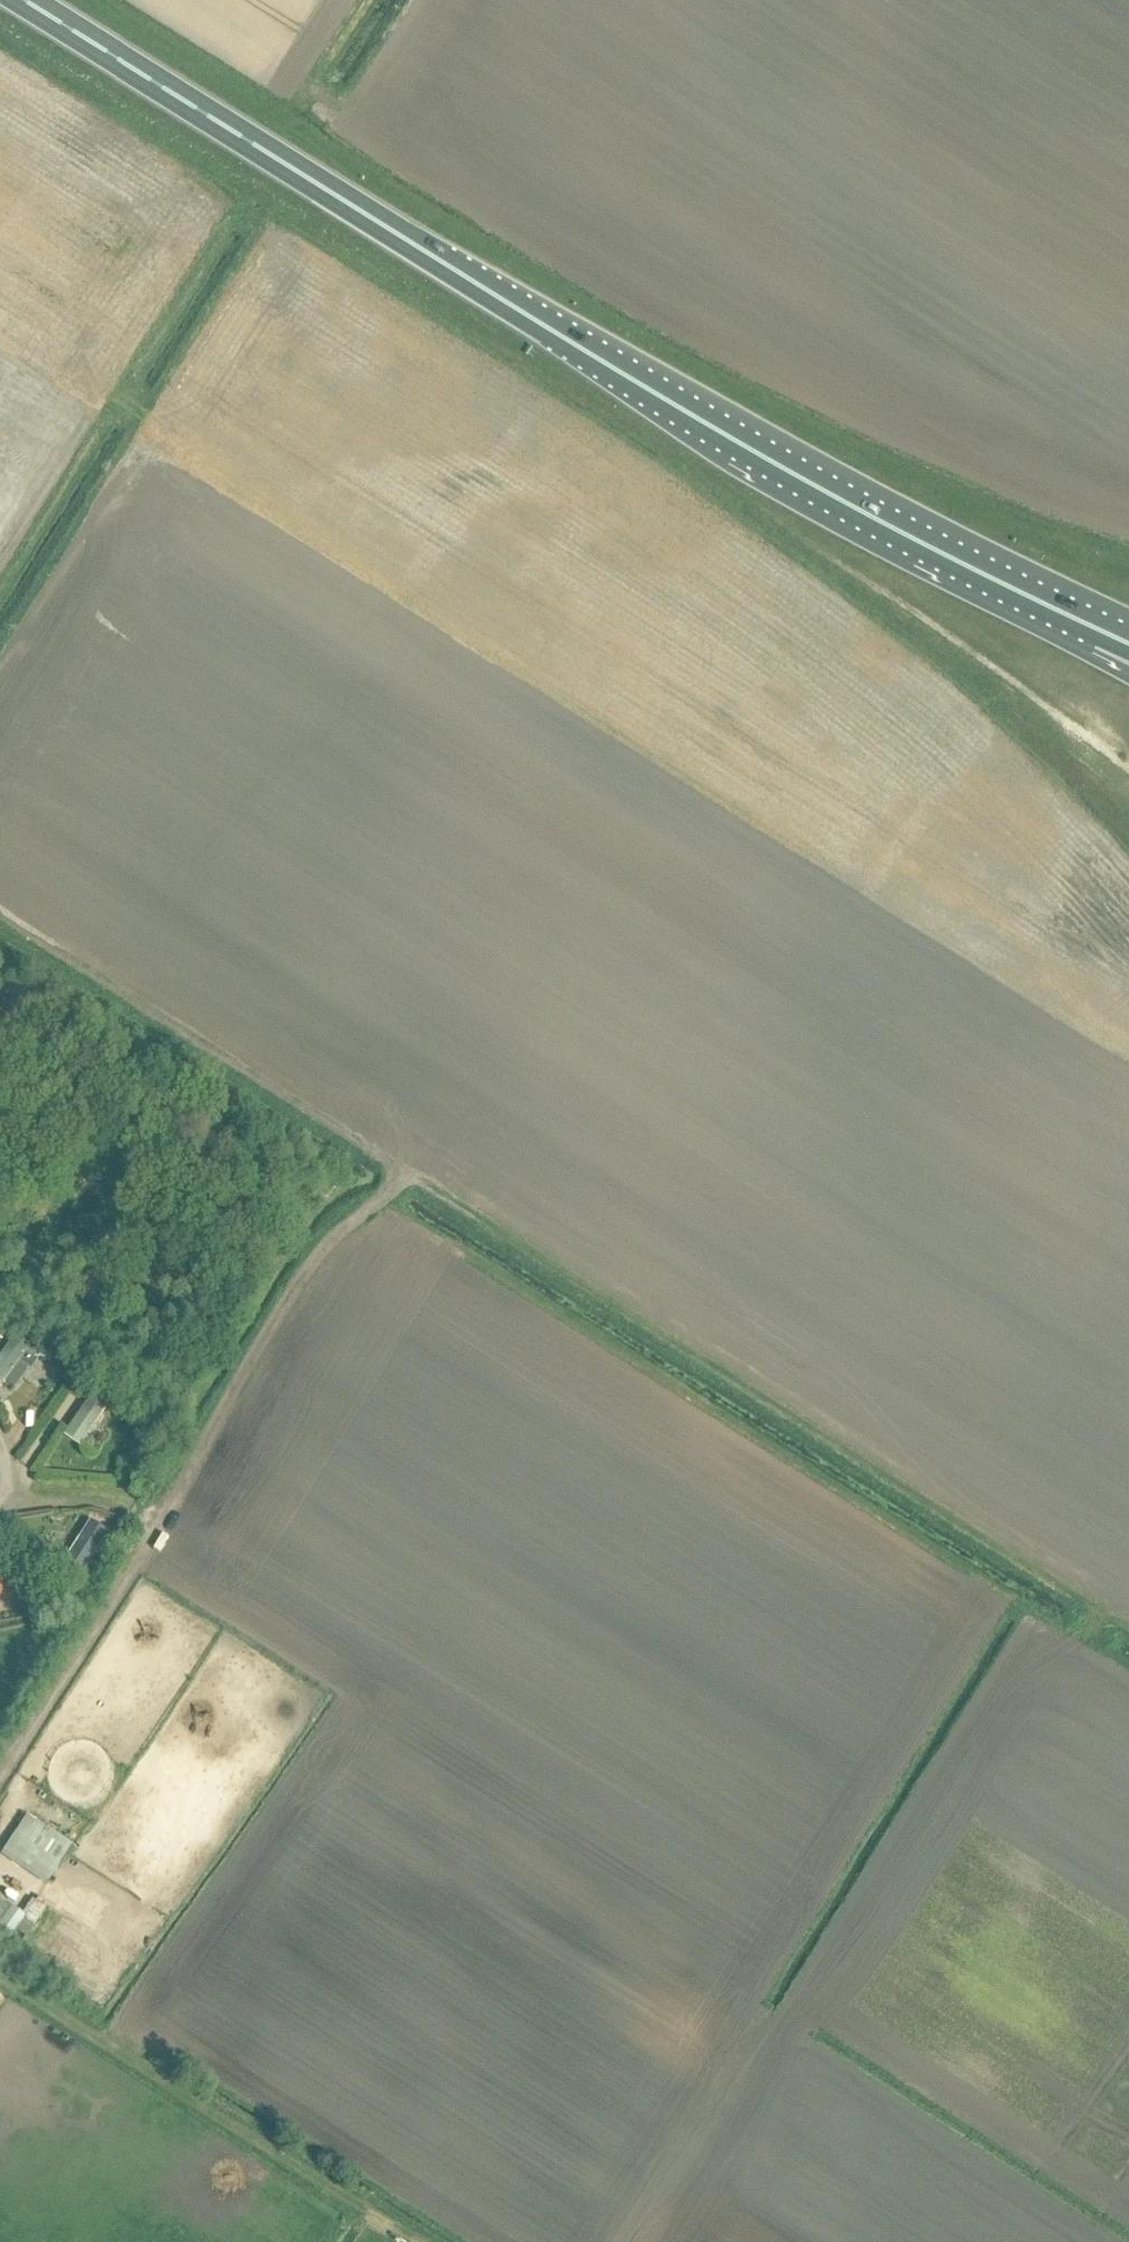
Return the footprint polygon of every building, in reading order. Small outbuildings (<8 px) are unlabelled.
[(16,1318),(0,1308),(0,1339),(16,1318)] [(0,1339),(0,1425),(10,1455),(12,1463),(83,1360),(16,1318),(0,1339)] [(56,1441),(75,1453),(108,1401),(88,1389),(56,1441)] [(76,1606),(126,1522),(98,1510),(77,1507),(56,1507),(41,1507),(25,1509),(10,1511),(0,1514),(0,1558),(76,1606)] [(69,1619),(76,1606),(0,1558),(0,1633),(69,1619)] [(48,1882),(71,1847),(27,1817),(4,1853),(48,1882)] [(46,1905),(38,1900),(35,1904),(31,1901),(22,1915),(26,1918),(24,1921),(32,1926),(46,1905)] [(23,1918),(12,1910),(0,1927),(0,1936),(7,1941),(23,1918)]
